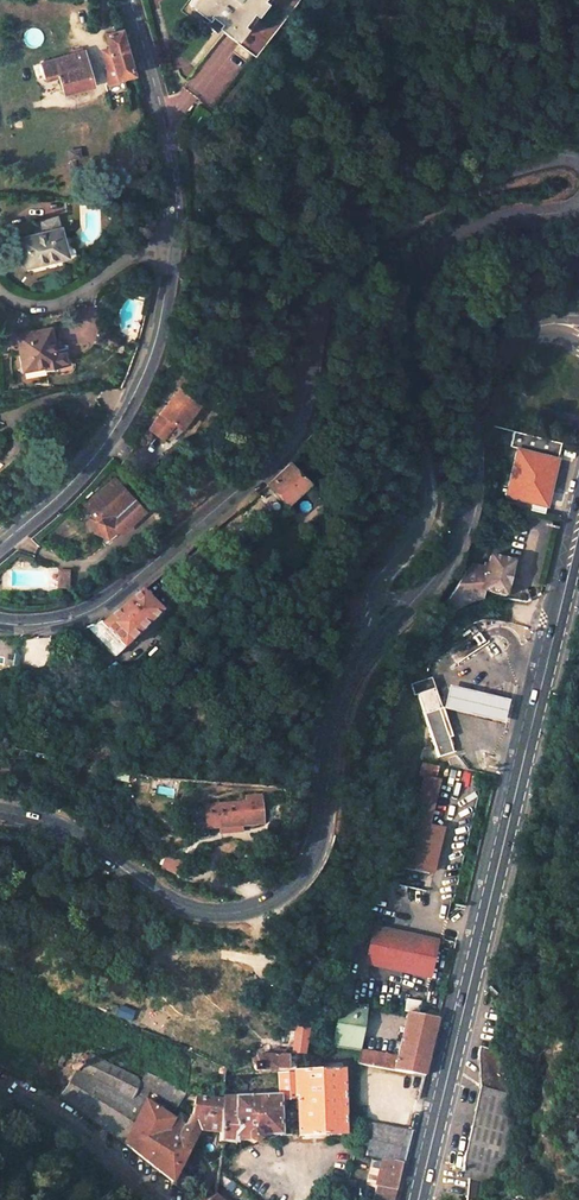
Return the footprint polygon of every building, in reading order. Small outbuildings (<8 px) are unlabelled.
[(188,4),(205,17),(202,22),(208,26),(213,31),(217,26),(254,55),(297,0),(192,0),(188,4)] [(134,74),(122,30),(106,34),(111,51),(115,64),(119,78),(134,74)] [(59,95),(92,86),(83,50),(36,63),(42,80),(53,77),(59,95)] [(108,66),(115,64),(111,51),(105,52),(108,66)] [(64,256),(54,219),(40,223),(43,235),(19,242),(26,267),(64,256)] [(52,332),(19,337),(23,368),(33,367),(34,370),(46,369),(47,372),(67,369),(64,352),(55,353),(52,332)] [(192,413),(199,403),(179,388),(149,429),(162,438),(174,423),(178,426),(190,411),(192,413)] [(524,450),(557,458),(560,442),(528,434),(524,450)] [(542,513),(557,458),(518,449),(504,503),(542,513)] [(309,483),(289,464),(286,467),(283,471),(275,478),(269,484),(288,503),(309,483)] [(142,509),(113,478),(84,505),(92,514),(88,518),(93,529),(105,535),(115,526),(119,530),(142,509)] [(504,597),(514,562),(491,555),(488,565),(485,564),(483,568),(473,565),(448,602),(452,613),(457,609),(465,605),(476,601),(478,600),(481,600),(484,591),(504,597)] [(69,572),(59,571),(57,588),(68,589),(69,572)] [(114,657),(160,612),(140,591),(127,602),(116,611),(102,622),(100,621),(91,625),(85,627),(114,657)] [(470,625),(476,635),(482,632),(476,622),(470,625)] [(18,668),(22,651),(0,645),(0,664),(18,668)] [(432,678),(411,684),(415,696),(418,695),(436,690),(432,678)] [(510,703),(450,688),(445,710),(505,725),(510,703)] [(448,730),(442,709),(436,690),(418,695),(431,734),(439,758),(440,758),(453,753),(446,731),(448,730)] [(441,779),(426,776),(406,865),(431,871),(442,826),(431,824),(441,779)] [(262,803),(241,804),(207,805),(208,827),(217,827),(217,829),(242,828),(254,827),(254,823),(263,822),(262,803)] [(408,892),(399,889),(397,896),(407,898),(408,892)] [(364,965),(431,979),(439,940),(373,925),(364,965)] [(417,1016),(420,1002),(350,989),(348,1002),(367,1005),(407,1014),(417,1016)] [(340,1000),(333,1047),(359,1052),(367,1005),(348,1002),(345,1001),(340,1000)] [(407,1014),(397,1059),(359,1052),(357,1065),(360,1066),(409,1074),(424,1077),(438,1020),(417,1016),(407,1014)] [(293,1041),(291,1052),(304,1053),(305,1042),(293,1041)] [(492,1050),(480,1047),(478,1054),(480,1087),(464,1156),(463,1156),(462,1171),(469,1172),(468,1178),(492,1182),(496,1161),(505,1163),(515,1119),(506,1117),(514,1084),(509,1083),(502,1052),(492,1050)] [(256,1070),(275,1070),(277,1059),(255,1056),(256,1063),(255,1063),(253,1065),(253,1067),(254,1069),(256,1070)] [(75,1108),(95,1123),(124,1145),(147,1098),(150,1092),(175,1107),(184,1096),(158,1076),(157,1077),(147,1072),(141,1083),(137,1076),(100,1060),(91,1078),(80,1073),(80,1070),(79,1069),(77,1067),(75,1066),(72,1066),(71,1066),(70,1067),(69,1069),(68,1071),(68,1073),(70,1076),(72,1078),(62,1099),(75,1108)] [(280,1138),(345,1136),(344,1071),(295,1072),(295,1074),(279,1075),(280,1095),(272,1096),(224,1099),(224,1101),(221,1135),(220,1143),(224,1143),(237,1144),(237,1142),(248,1143),(253,1146),(260,1142),(260,1137),(280,1137),(280,1138)] [(173,1184),(200,1132),(221,1135),(224,1101),(196,1092),(194,1102),(185,1122),(147,1098),(124,1145),(173,1184)] [(404,1158),(411,1131),(358,1120),(360,1157),(383,1162),(402,1166),(404,1158)] [(225,1179),(229,1158),(222,1157),(221,1160),(219,1174),(225,1179)] [(221,1160),(213,1159),(207,1191),(199,1199),(213,1199),(215,1197),(219,1174),(221,1160)] [(383,1162),(376,1188),(378,1189),(376,1199),(395,1199),(397,1189),(400,1173),(402,1166),(383,1162)]
